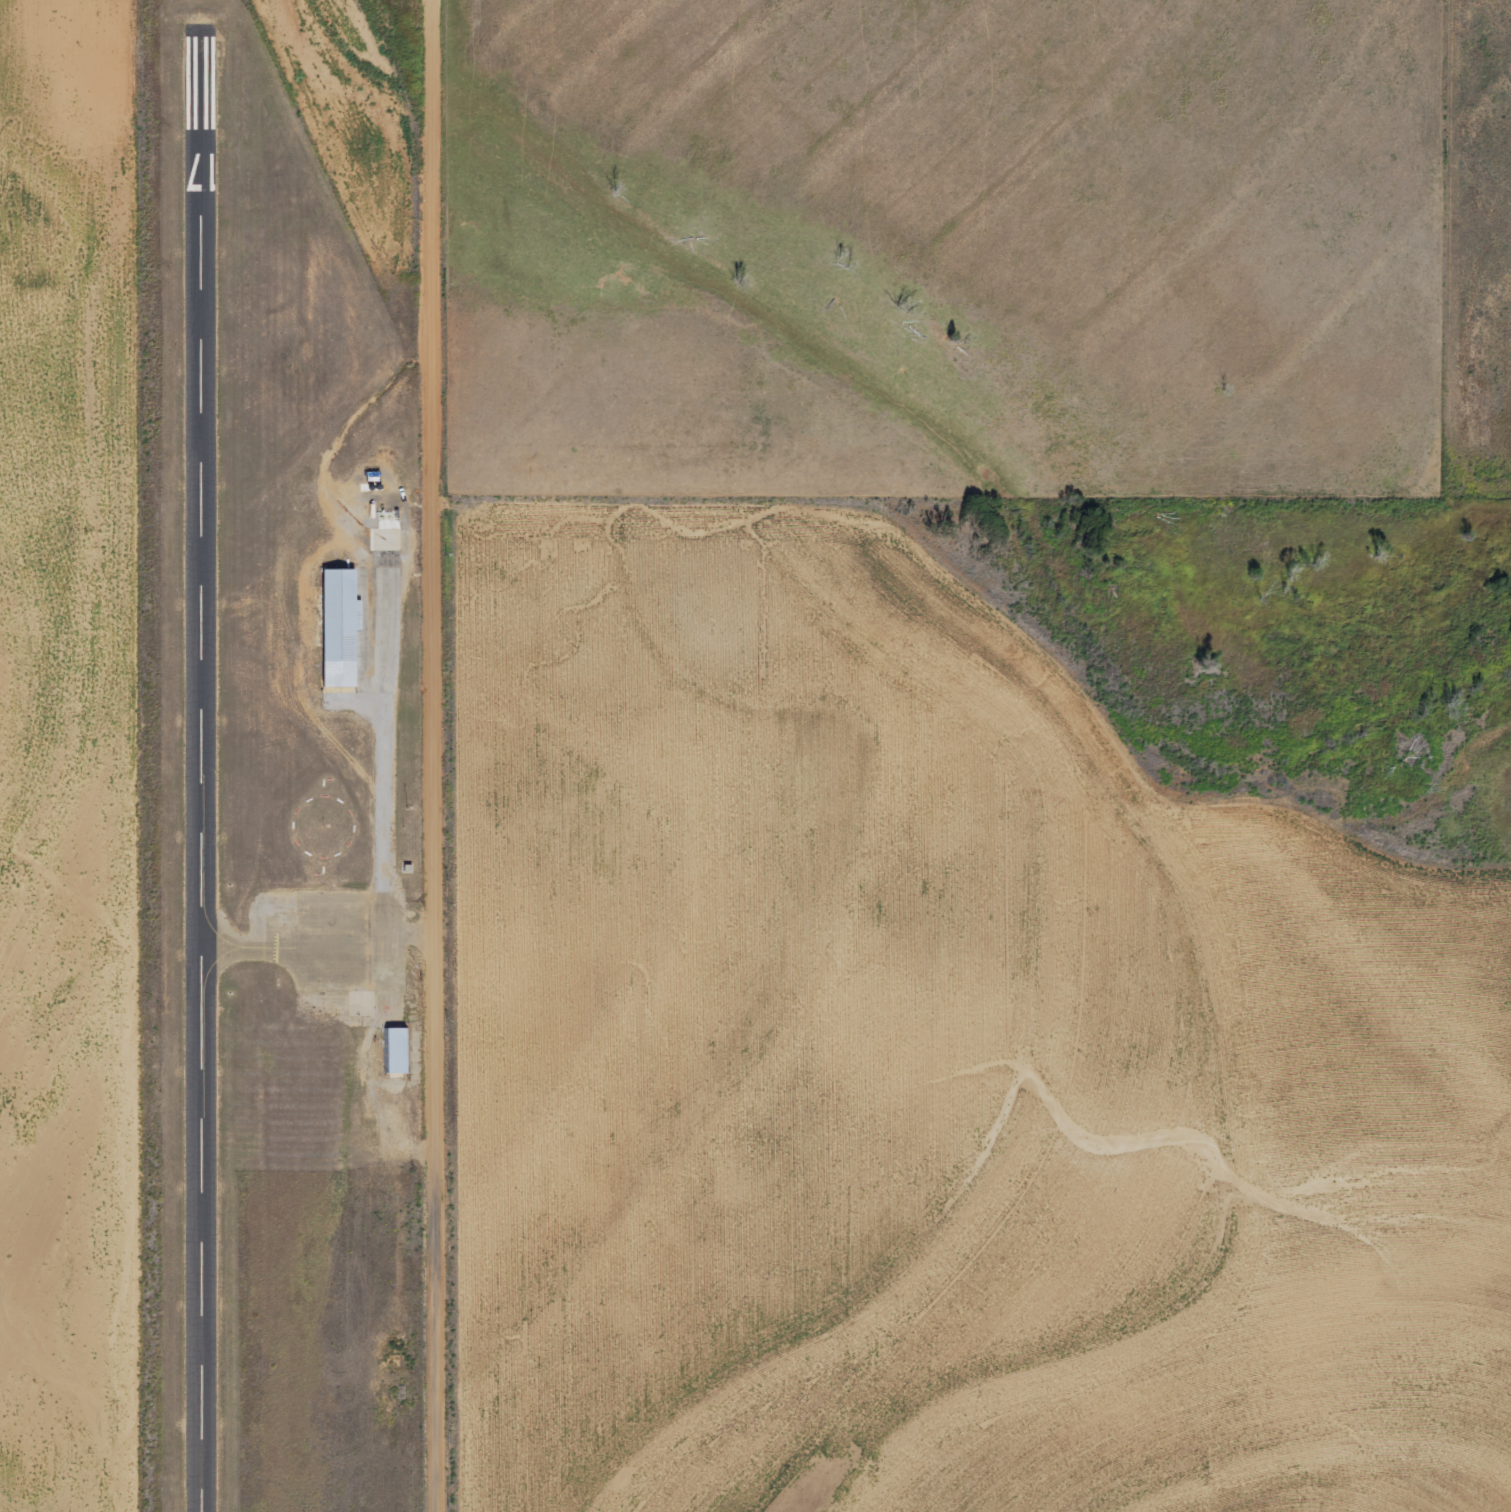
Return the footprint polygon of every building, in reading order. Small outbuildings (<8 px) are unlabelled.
[(324,690),(356,690),(356,571),(324,571),(324,690)] [(376,1073),(404,1074),(405,1029),(377,1028),(376,1073)]
